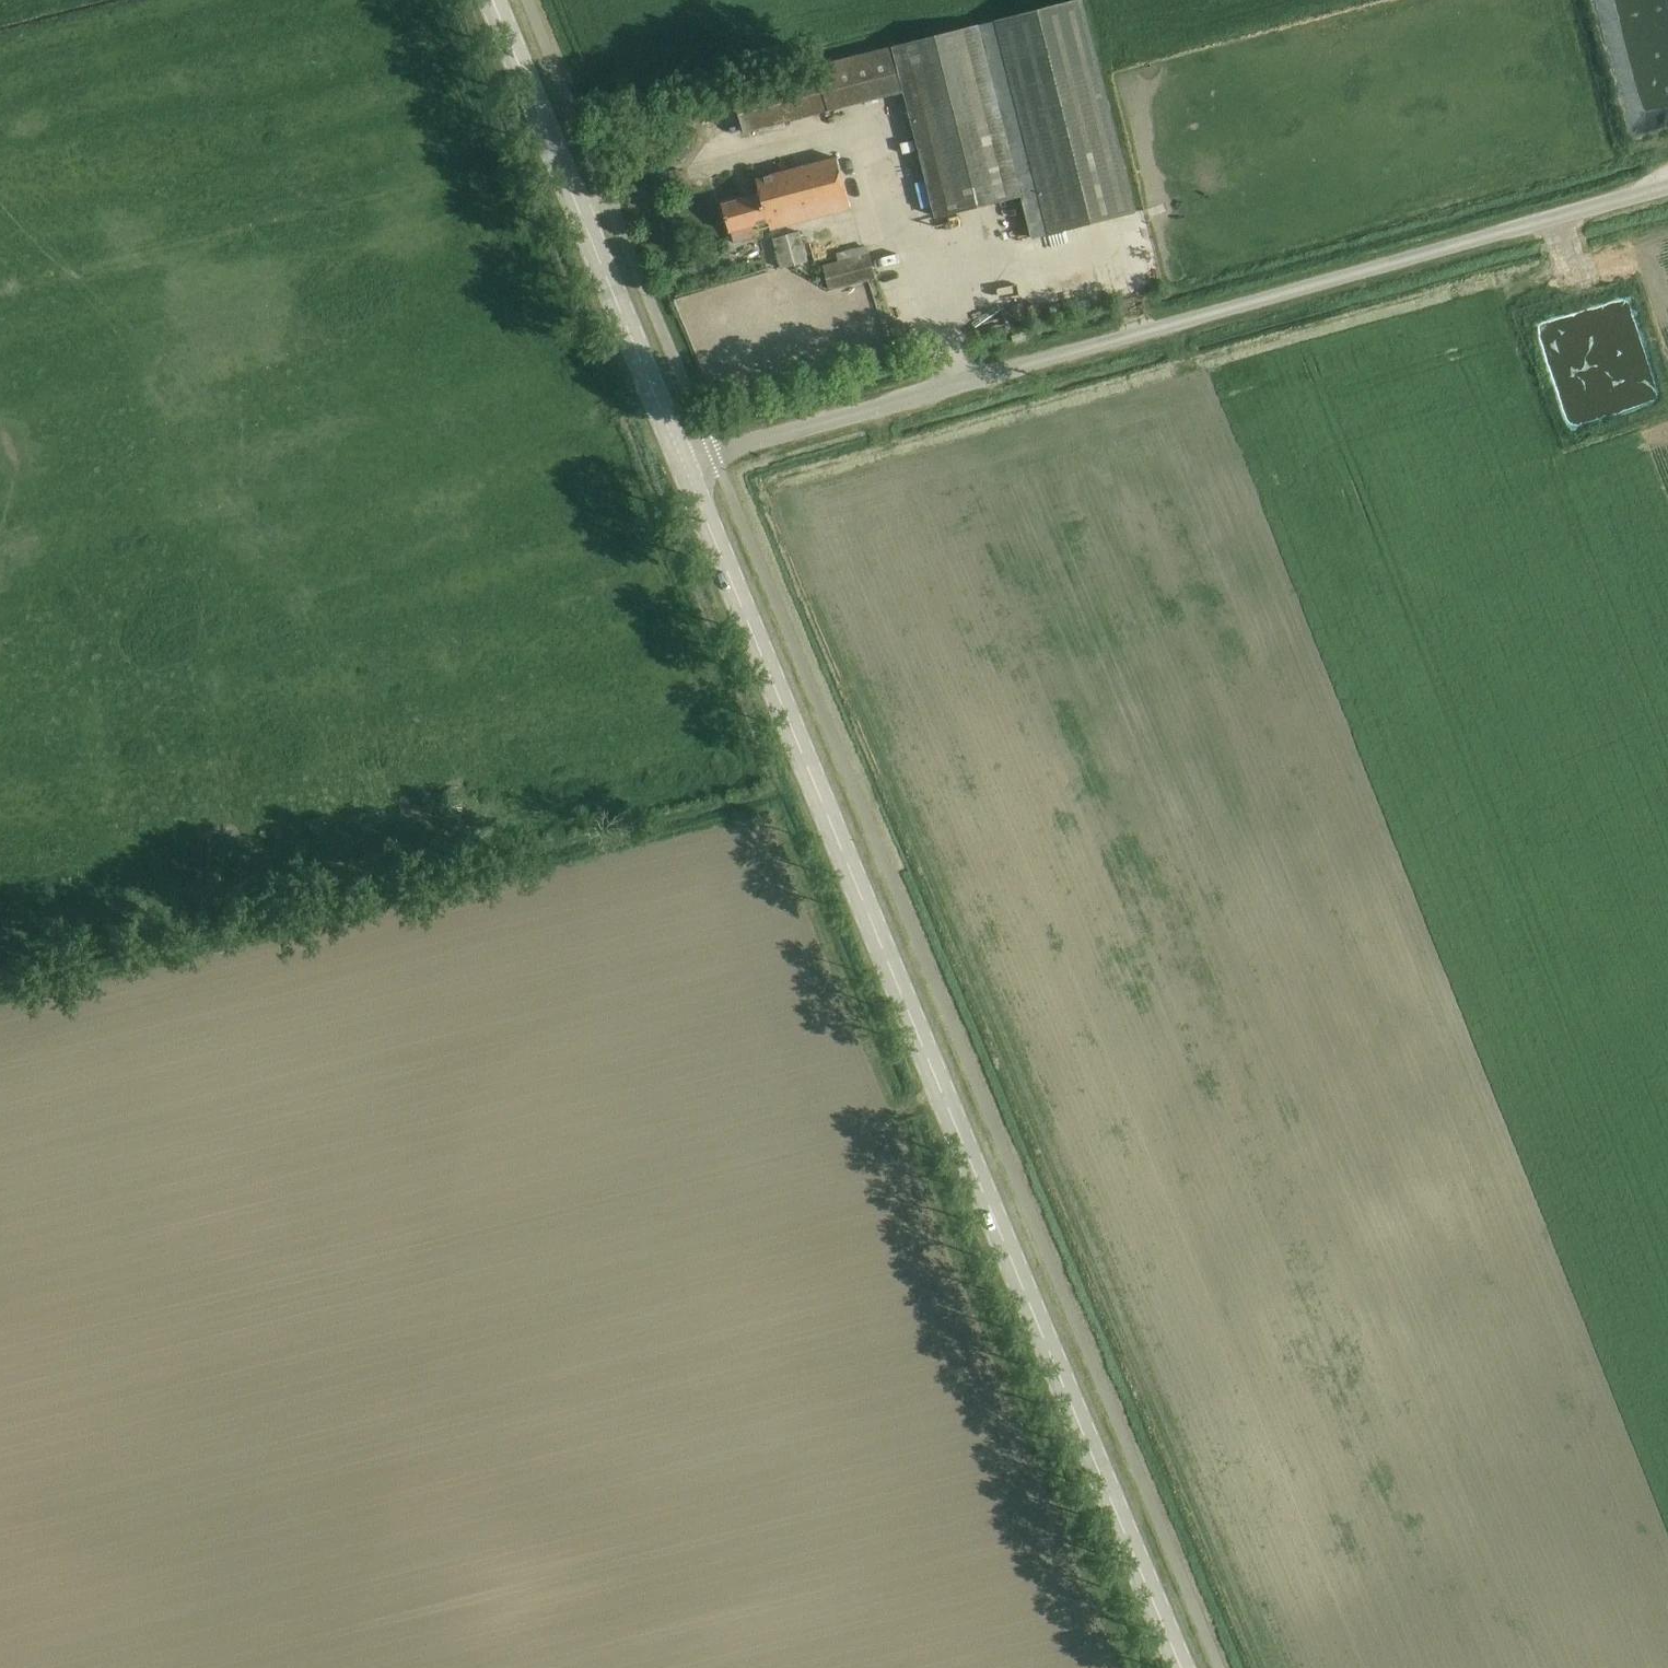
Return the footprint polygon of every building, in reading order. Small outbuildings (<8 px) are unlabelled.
[(1031,239),(1135,212),(1080,3),(893,51),(936,219),(1020,197),(1031,239)] [(744,134),(899,94),(888,52),(817,71),(818,76),(734,98),(744,134)] [(768,232),(850,211),(837,160),(756,182),(760,199),(722,209),(729,236),(760,228),(761,231),(768,229),(768,232)] [(799,234),(789,237),(771,241),(779,271),(807,264),(799,234)] [(822,268),(828,292),(873,281),(867,257),(822,268)]
